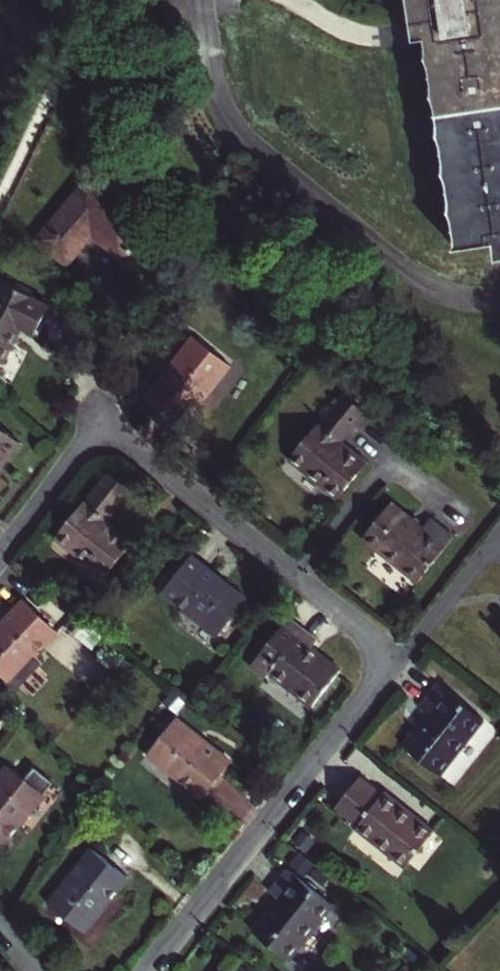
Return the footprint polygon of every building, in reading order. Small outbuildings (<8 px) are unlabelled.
[(416,50),(426,48),(458,260),(499,253),(499,259),(499,0),(409,0),(416,50)] [(85,186),(36,245),(66,270),(90,240),(120,265),(144,234),(85,186)] [(0,369),(19,334),(30,339),(46,308),(0,286),(0,369)] [(152,397),(186,424),(234,363),(198,336),(175,367),(152,397)] [(364,463),(339,443),(363,412),(339,393),(287,459),(335,498),(364,463)] [(19,442),(0,427),(0,466),(19,442)] [(85,503),(57,538),(106,578),(135,543),(109,523),(133,493),(109,474),(86,504),(85,503)] [(419,583),(455,538),(433,520),(424,531),(392,505),(364,539),(419,583)] [(190,561),(163,596),(218,639),(245,603),(190,561)] [(20,595),(0,620),(0,670),(20,686),(42,659),(34,652),(56,625),(20,595)] [(290,619),(252,668),(265,679),(268,675),(312,710),(340,674),(312,652),(319,643),(290,619)] [(428,708),(402,742),(437,770),(480,715),(434,679),(418,700),(428,708)] [(231,764),(176,720),(148,756),(203,799),(231,764)] [(0,777),(0,849),(43,795),(8,767),(0,777)] [(365,776),(338,808),(362,826),(360,828),(408,867),(437,832),(389,792),(387,794),(365,776)] [(93,850),(50,905),(85,934),(129,879),(93,850)] [(290,868),(272,891),(282,900),(256,932),(292,960),(336,905),(290,868)]
